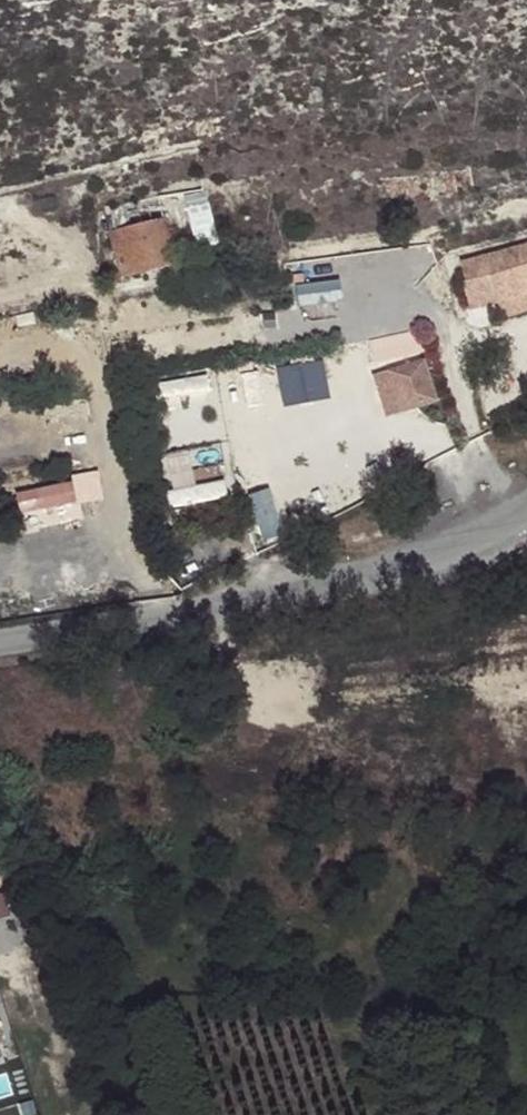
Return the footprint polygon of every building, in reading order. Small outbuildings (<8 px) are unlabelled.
[(206,207),(210,224),(228,220),(223,203),(206,207)] [(180,232),(210,224),(206,207),(112,230),(122,275),(174,262),(169,242),(182,239),(180,232)] [(526,291),(526,253),(485,264),(487,272),(460,279),(468,307),(495,300),(526,291)] [(301,279),(300,301),(343,301),(343,280),(301,279)] [(498,312),(526,305),(526,291),(495,300),(498,312)] [(419,330),(374,337),(378,358),(423,351),(419,330)] [(388,366),(400,402),(431,392),(420,355),(388,366)] [(327,356),(278,365),(285,404),(333,395),(327,356)] [(176,487),(180,504),(230,494),(226,476),(176,487)] [(74,478),(18,490),(22,511),(79,499),(74,478)] [(299,483),(250,497),(258,525),(307,511),(299,483)] [(13,1035),(0,996),(0,1039),(13,1035)]
